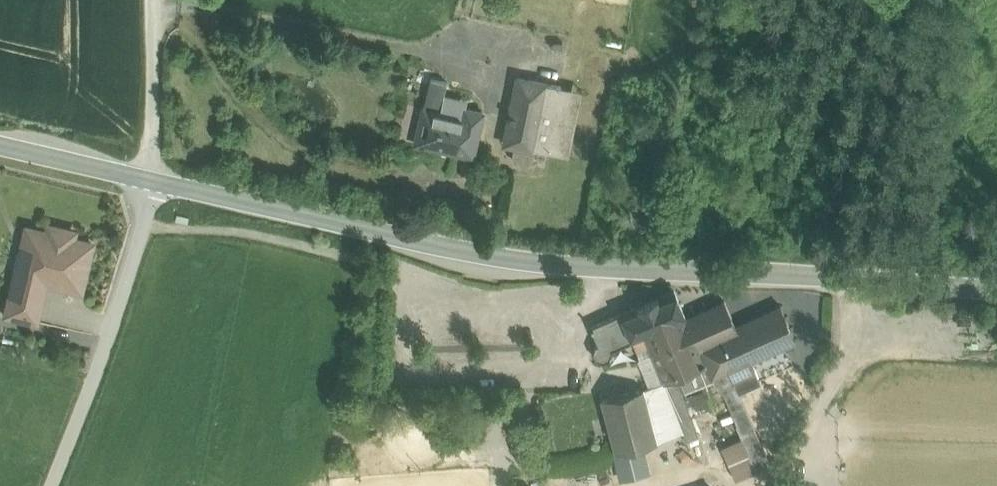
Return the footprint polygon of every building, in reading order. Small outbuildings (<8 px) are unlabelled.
[(433,65),(422,63),(420,74),(431,77),(433,65)] [(420,74),(415,74),(412,90),(426,93),(427,93),(431,77),(420,74)] [(446,81),(431,77),(427,93),(426,93),(423,106),(439,111),(446,81)] [(545,83),(517,77),(504,142),(532,148),(545,83)] [(545,83),(532,148),(548,151),(553,124),(561,86),(545,83)] [(462,116),(439,111),(423,106),(423,107),(415,141),(472,155),(483,112),(465,107),(462,116)] [(553,124),(548,151),(561,154),(566,127),(553,124)] [(70,230),(53,226),(48,229),(47,233),(33,230),(24,270),(17,268),(11,292),(41,299),(45,281),(80,290),(92,242),(72,238),(73,235),(70,230)] [(673,289),(620,312),(632,340),(644,334),(686,317),(673,289)] [(41,299),(11,292),(6,313),(36,320),(41,299)] [(649,345),(651,350),(693,332),(705,362),(722,355),(729,370),(751,361),(796,341),(780,305),(735,325),(724,300),(686,317),(644,334),(649,345)] [(632,340),(620,312),(590,326),(598,343),(596,344),(593,351),(596,358),(602,361),(609,358),(612,351),(612,349),(632,340)] [(693,332),(651,350),(664,380),(664,381),(675,376),(695,367),(705,362),(693,332)] [(644,334),(632,340),(636,350),(649,345),(644,334)] [(722,355),(705,362),(711,375),(723,394),(728,406),(743,437),(757,469),(770,464),(738,389),(729,370),(722,355)] [(751,361),(729,370),(738,389),(759,380),(751,361)] [(705,362),(695,367),(715,412),(728,406),(723,394),(711,375),(705,362)] [(728,406),(715,412),(695,367),(675,376),(697,435),(715,427),(723,446),(743,437),(728,406)] [(675,376),(664,381),(664,380),(643,388),(657,441),(682,431),(686,440),(697,435),(675,376)] [(643,388),(601,398),(615,452),(640,446),(657,442),(657,441),(643,388)] [(743,437),(723,446),(727,455),(724,457),(735,480),(757,469),(743,437)] [(640,446),(615,452),(622,479),(646,473),(640,446)]
